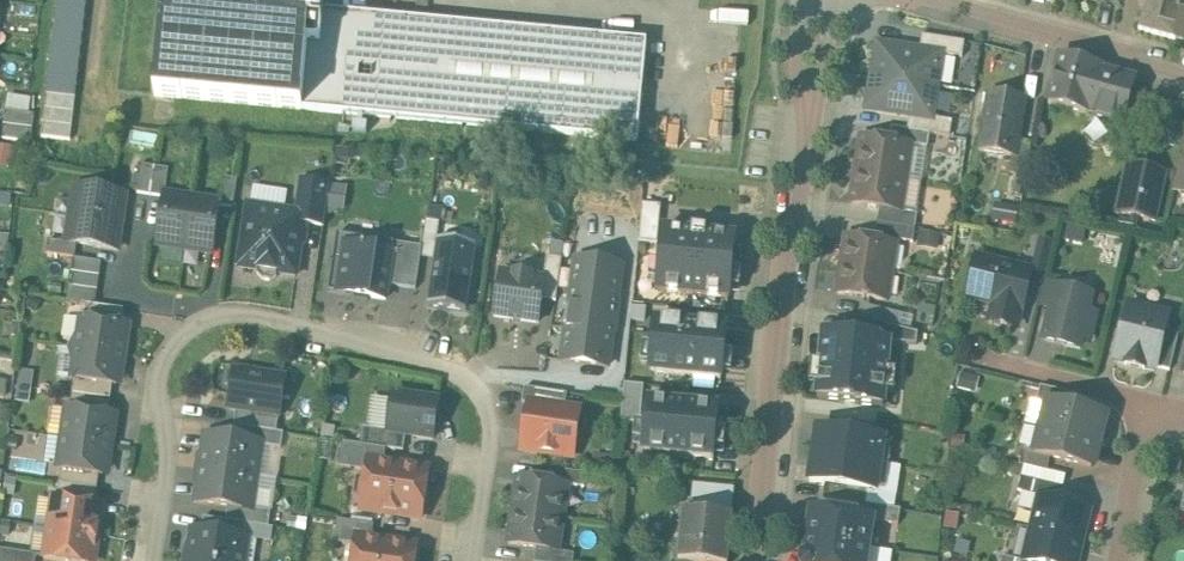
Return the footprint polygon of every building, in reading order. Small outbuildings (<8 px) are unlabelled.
[(47,94),(76,97),(87,0),(58,0),(47,94)] [(211,0),(164,0),(155,95),(303,109),(309,45),(322,46),(326,11),(211,0)] [(1139,30),(1175,39),(1176,39),(1183,41),(1183,0),(1147,0),(1139,30)] [(429,2),(417,1),(416,11),(428,12),(429,2)] [(647,41),(326,11),(322,46),(309,45),(303,109),(341,113),(370,116),(637,141),(638,141),(647,41)] [(965,42),(922,35),(920,50),(943,53),(943,55),(962,58),(965,42)] [(920,50),(877,43),(872,76),(938,86),(943,55),(943,53),(920,50)] [(1101,66),(1062,56),(1049,105),(1087,115),(1087,113),(1122,123),(1134,79),(1100,70),(1101,66)] [(938,86),(872,76),(867,109),(909,116),(932,120),(933,118),(938,86)] [(29,110),(32,97),(7,93),(5,105),(29,110)] [(1024,98),(991,93),(981,152),(1012,157),(1014,158),(1017,141),(1024,98)] [(34,114),(5,111),(2,139),(30,142),(34,114)] [(370,116),(341,113),(339,132),(368,134),(370,116)] [(953,121),(933,118),(932,120),(909,116),(908,130),(930,133),(950,137),(953,121)] [(908,130),(892,128),(890,142),(911,145),(928,147),(930,133),(908,130)] [(890,142),(862,138),(857,171),(906,178),(911,145),(890,142)] [(1031,143),(1017,141),(1014,158),(1012,157),(1009,173),(1026,176),(1031,143)] [(1181,162),(1180,162),(1174,189),(1175,190),(1174,190),(1183,192),(1183,163),(1181,162)] [(155,167),(141,165),(137,193),(151,195),(155,167)] [(1163,173),(1130,166),(1120,213),(1152,220),(1163,173)] [(169,169),(155,167),(151,195),(165,197),(166,194),(169,169)] [(906,178),(857,171),(852,204),(880,208),(900,211),(906,178)] [(238,179),(224,177),(220,202),(219,206),(234,208),(238,179)] [(126,196),(74,188),(70,215),(122,223),(126,196)] [(193,198),(166,194),(165,197),(158,246),(185,250),(193,198)] [(220,202),(193,198),(185,250),(212,254),(219,206),(220,202)] [(1028,204),(1004,199),(999,218),(1024,223),(1028,204)] [(248,208),(240,272),(301,280),(309,217),(248,208)] [(900,211),(880,208),(878,222),(915,228),(917,214),(900,211)] [(122,223),(70,215),(66,242),(77,244),(118,250),(122,223)] [(439,222),(427,220),(425,232),(438,234),(439,222)] [(915,228),(878,222),(875,236),(913,242),(915,228)] [(1084,231),(1069,227),(1066,239),(1081,243),(1084,231)] [(662,228),(657,287),(728,293),(733,234),(662,228)] [(425,232),(421,258),(434,260),(437,242),(438,239),(438,234),(425,232)] [(895,245),(847,237),(843,265),(891,273),(895,245)] [(477,245),(438,239),(437,242),(438,242),(429,303),(428,303),(428,305),(467,311),(467,309),(466,309),(476,247),(476,248),(477,245)] [(66,242),(49,240),(47,254),(73,258),(75,258),(77,244),(66,242)] [(1053,245),(1038,241),(1034,260),(1049,263),(1053,245)] [(346,246),(339,298),(391,305),(398,253),(346,246)] [(562,258),(547,256),(543,279),(545,279),(542,299),(556,301),(562,258)] [(607,371),(623,264),(574,257),(559,364),(607,371)] [(75,258),(73,258),(71,272),(100,277),(100,276),(102,262),(75,258)] [(1032,272),(977,259),(967,296),(997,303),(992,322),(1015,328),(1019,309),(1023,310),(1032,272)] [(891,273),(843,265),(838,294),(887,301),(891,273)] [(71,272),(69,286),(97,291),(97,290),(100,277),(71,272)] [(543,279),(531,277),(532,275),(515,272),(514,275),(501,273),(495,315),(538,322),(542,299),(545,279),(543,279)] [(69,286),(67,300),(95,305),(97,291),(69,286)] [(1058,289),(1045,286),(1041,303),(1054,306),(1058,289)] [(1090,297),(1058,289),(1054,306),(1046,338),(1078,346),(1081,335),(1092,338),(1097,316),(1086,313),(1090,297)] [(95,305),(86,304),(84,318),(122,323),(124,309),(95,305)] [(902,314),(865,305),(862,319),(899,328),(902,314)] [(1169,315),(1130,305),(1116,360),(1126,362),(1125,365),(1145,369),(1146,367),(1156,370),(1156,367),(1165,330),(1169,315)] [(84,318),(81,317),(76,348),(126,356),(128,343),(123,343),(126,324),(122,323),(84,318)] [(649,320),(646,374),(719,378),(722,324),(649,320)] [(1179,333),(1165,330),(1156,367),(1170,371),(1179,333)] [(821,332),(815,398),(882,405),(889,338),(821,332)] [(126,356),(76,348),(71,379),(113,385),(116,386),(119,367),(124,368),(126,356)] [(20,368),(15,398),(29,400),(33,370),(20,368)] [(285,378),(235,370),(229,375),(228,385),(232,391),(229,407),(237,408),(279,415),(285,378)] [(113,385),(75,379),(73,394),(111,399),(113,385)] [(1069,393),(1041,386),(1037,401),(1046,404),(1047,402),(1065,407),(1069,393)] [(567,394),(525,387),(522,403),(529,404),(530,403),(565,408),(567,394)] [(111,399),(73,394),(71,408),(108,413),(111,399)] [(438,401),(394,394),(388,431),(388,432),(406,435),(433,438),(438,401)] [(1065,407),(1047,402),(1046,404),(1040,428),(1101,443),(1104,428),(1102,428),(1105,417),(1065,407)] [(565,408),(530,403),(529,404),(523,449),(572,456),(579,410),(565,408)] [(655,405),(650,460),(720,467),(725,411),(655,405)] [(71,408),(67,407),(63,438),(112,445),(114,433),(109,432),(112,414),(108,413),(71,408)] [(279,415),(237,408),(234,425),(241,426),(277,432),(279,415)] [(277,432),(241,426),(239,440),(262,444),(261,445),(281,448),(284,433),(277,432)] [(406,435),(388,432),(388,431),(364,427),(361,445),(386,449),(404,451),(406,435)] [(1101,443),(1040,428),(1034,453),(1092,468),(1095,457),(1097,457),(1101,443)] [(884,439),(818,429),(814,453),(880,464),(884,439)] [(16,450),(39,457),(44,438),(22,431),(16,450)] [(239,440),(206,435),(203,457),(205,457),(203,469),(257,477),(261,445),(262,444),(239,440)] [(112,445),(63,438),(58,469),(62,469),(100,475),(103,475),(106,457),(111,458),(112,445)] [(361,445),(344,442),(340,467),(367,471),(369,461),(384,463),(386,449),(361,445)] [(880,464),(814,453),(810,482),(826,484),(868,491),(876,492),(880,464)] [(384,463),(369,461),(367,471),(361,510),(421,518),(428,470),(384,463)] [(1020,477),(1040,479),(1041,467),(1021,465),(1020,477)] [(636,468),(618,467),(617,482),(635,483),(636,468)] [(586,473),(548,468),(546,482),(567,485),(584,487),(586,473)] [(100,475),(62,469),(60,483),(97,489),(100,475)] [(257,477),(203,469),(201,480),(199,480),(196,501),(228,506),(252,510),(257,477)] [(546,482),(518,478),(514,511),(562,518),(567,485),(546,482)] [(97,489),(60,483),(58,498),(95,503),(97,489)] [(868,491),(826,484),(824,498),(866,505),(868,491)] [(735,489),(692,485),(690,513),(733,517),(735,489)] [(1082,542),(1090,508),(1037,496),(1029,530),(1082,542)] [(58,498),(54,497),(49,528),(99,535),(101,523),(96,522),(99,504),(95,503),(58,498)] [(898,521),(900,509),(874,505),(873,517),(898,521)] [(252,510),(228,506),(226,521),(246,524),(269,527),(271,511),(261,510),(252,509),(252,510)] [(562,518),(514,511),(509,543),(537,548),(557,551),(562,518)] [(683,513),(680,549),(676,552),(675,559),(677,560),(728,560),(733,517),(690,513),(683,513)] [(226,521),(203,517),(201,531),(244,538),(246,524),(226,521)] [(874,559),(878,527),(815,519),(810,550),(874,559)] [(374,525),(338,520),(335,542),(356,545),(357,537),(372,540),(374,525)] [(49,528),(44,559),(61,560),(90,560),(92,547),(97,548),(99,535),(49,528)] [(192,530),(187,560),(254,560),(257,540),(244,538),(201,531),(192,530)] [(1082,542),(1029,530),(1022,560),(1078,560),(1082,542)] [(357,537),(356,545),(354,560),(414,560),(416,546),(372,540),(357,537)] [(537,548),(535,560),(573,560),(574,554),(557,551),(537,548)] [(0,550),(0,560),(35,560),(36,555),(0,550)] [(874,559),(810,550),(809,560),(873,560),(874,559)]
